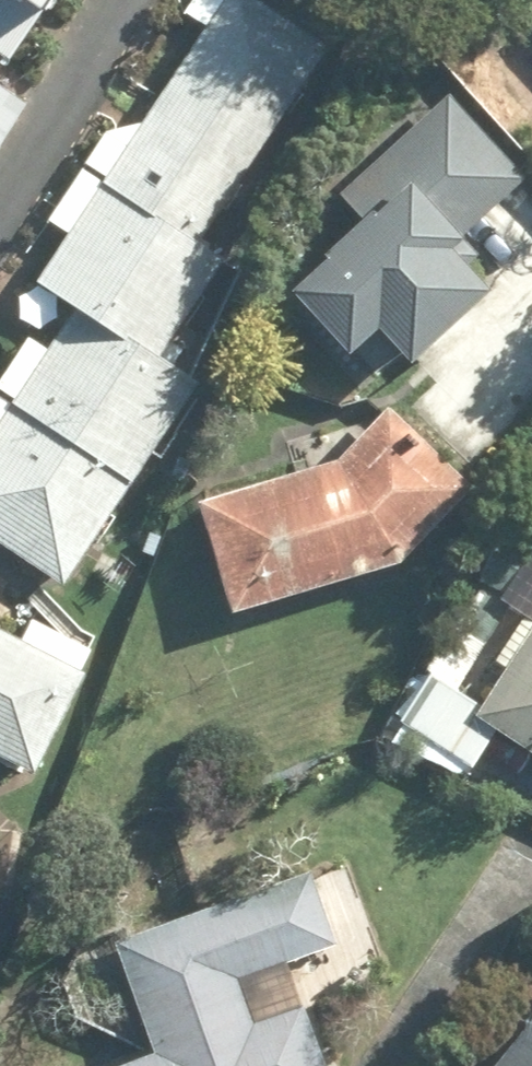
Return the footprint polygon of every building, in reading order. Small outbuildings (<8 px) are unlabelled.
[(200,244),(270,139),(329,50),(299,31),(252,0),(191,0),(183,11),(192,17),(204,25),(158,95),(139,124),(134,125),(121,127),(115,128),(105,130),(48,222),(56,227),(66,233),(37,278),(78,305),(48,351),(28,337),(0,379),(0,543),(38,568),(63,584),(82,557),(90,544),(152,452),(200,377),(195,372),(177,361),(185,350),(173,341),(227,261),(200,244)] [(4,52),(12,58),(37,23),(41,16),(45,10),(52,0),(0,0),(0,50),(4,52)] [(28,104),(0,86),(0,147),(28,104)] [(451,89),(271,255),(346,335),(375,308),(411,347),(492,272),(454,232),(524,167),(451,89)] [(472,487),(388,407),(336,460),(198,501),(231,614),(400,563),(472,487)] [(458,626),(455,624),(426,669),(420,664),(406,686),(410,689),(394,715),(401,719),(395,729),(398,731),(393,739),(461,782),(495,730),(531,754),(531,509),(458,626)] [(161,538),(149,533),(140,553),(152,558),(161,538)] [(85,673),(80,670),(90,650),(77,644),(57,633),(30,619),(20,639),(0,629),(0,756),(25,769),(29,771),(33,773),(85,673)] [(108,893),(150,1007),(100,1025),(115,1065),(247,1065),(320,1039),(289,956),(240,974),(224,930),(321,894),(296,825),(108,893)] [(492,1065),(531,1065),(531,1017),(492,1065)]
